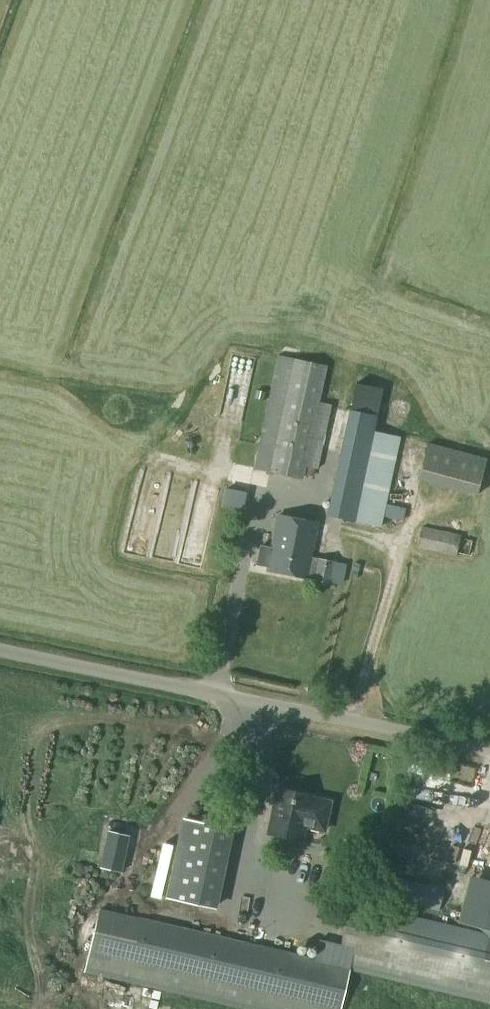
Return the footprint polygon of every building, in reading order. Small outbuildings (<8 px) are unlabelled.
[(276,361),(252,472),(302,483),(302,480),(304,471),(317,408),(325,371),(276,361)] [(353,381),(326,514),(379,525),(381,514),(401,518),(403,507),(383,503),(397,436),(369,431),(378,386),(353,381)] [(428,442),(419,479),(478,495),(487,458),(439,445),(440,441),(434,440),(433,444),(428,442)] [(169,549),(193,555),(210,492),(186,486),(169,549)] [(227,490),(224,504),(242,508),(245,494),(227,490)] [(256,564),(256,565),(266,567),(266,570),(306,577),(329,582),(333,561),(310,556),(316,522),(276,515),(270,545),(270,547),(260,545),(256,564)] [(463,542),(464,521),(411,518),(410,540),(463,542)] [(437,542),(425,592),(451,598),(462,547),(437,542)] [(419,762),(416,778),(441,783),(445,768),(419,762)] [(275,787),(267,832),(303,839),(305,829),(325,833),(332,800),(311,796),(312,793),(275,787)] [(182,821),(168,899),(215,908),(229,829),(182,821)] [(109,831),(101,868),(121,872),(129,836),(109,831)] [(367,872),(363,892),(438,910),(442,891),(367,872)] [(88,975),(239,1008),(343,1008),(352,971),(489,1002),(489,935),(352,904),(342,947),(321,942),(317,962),(102,914),(88,975)]
